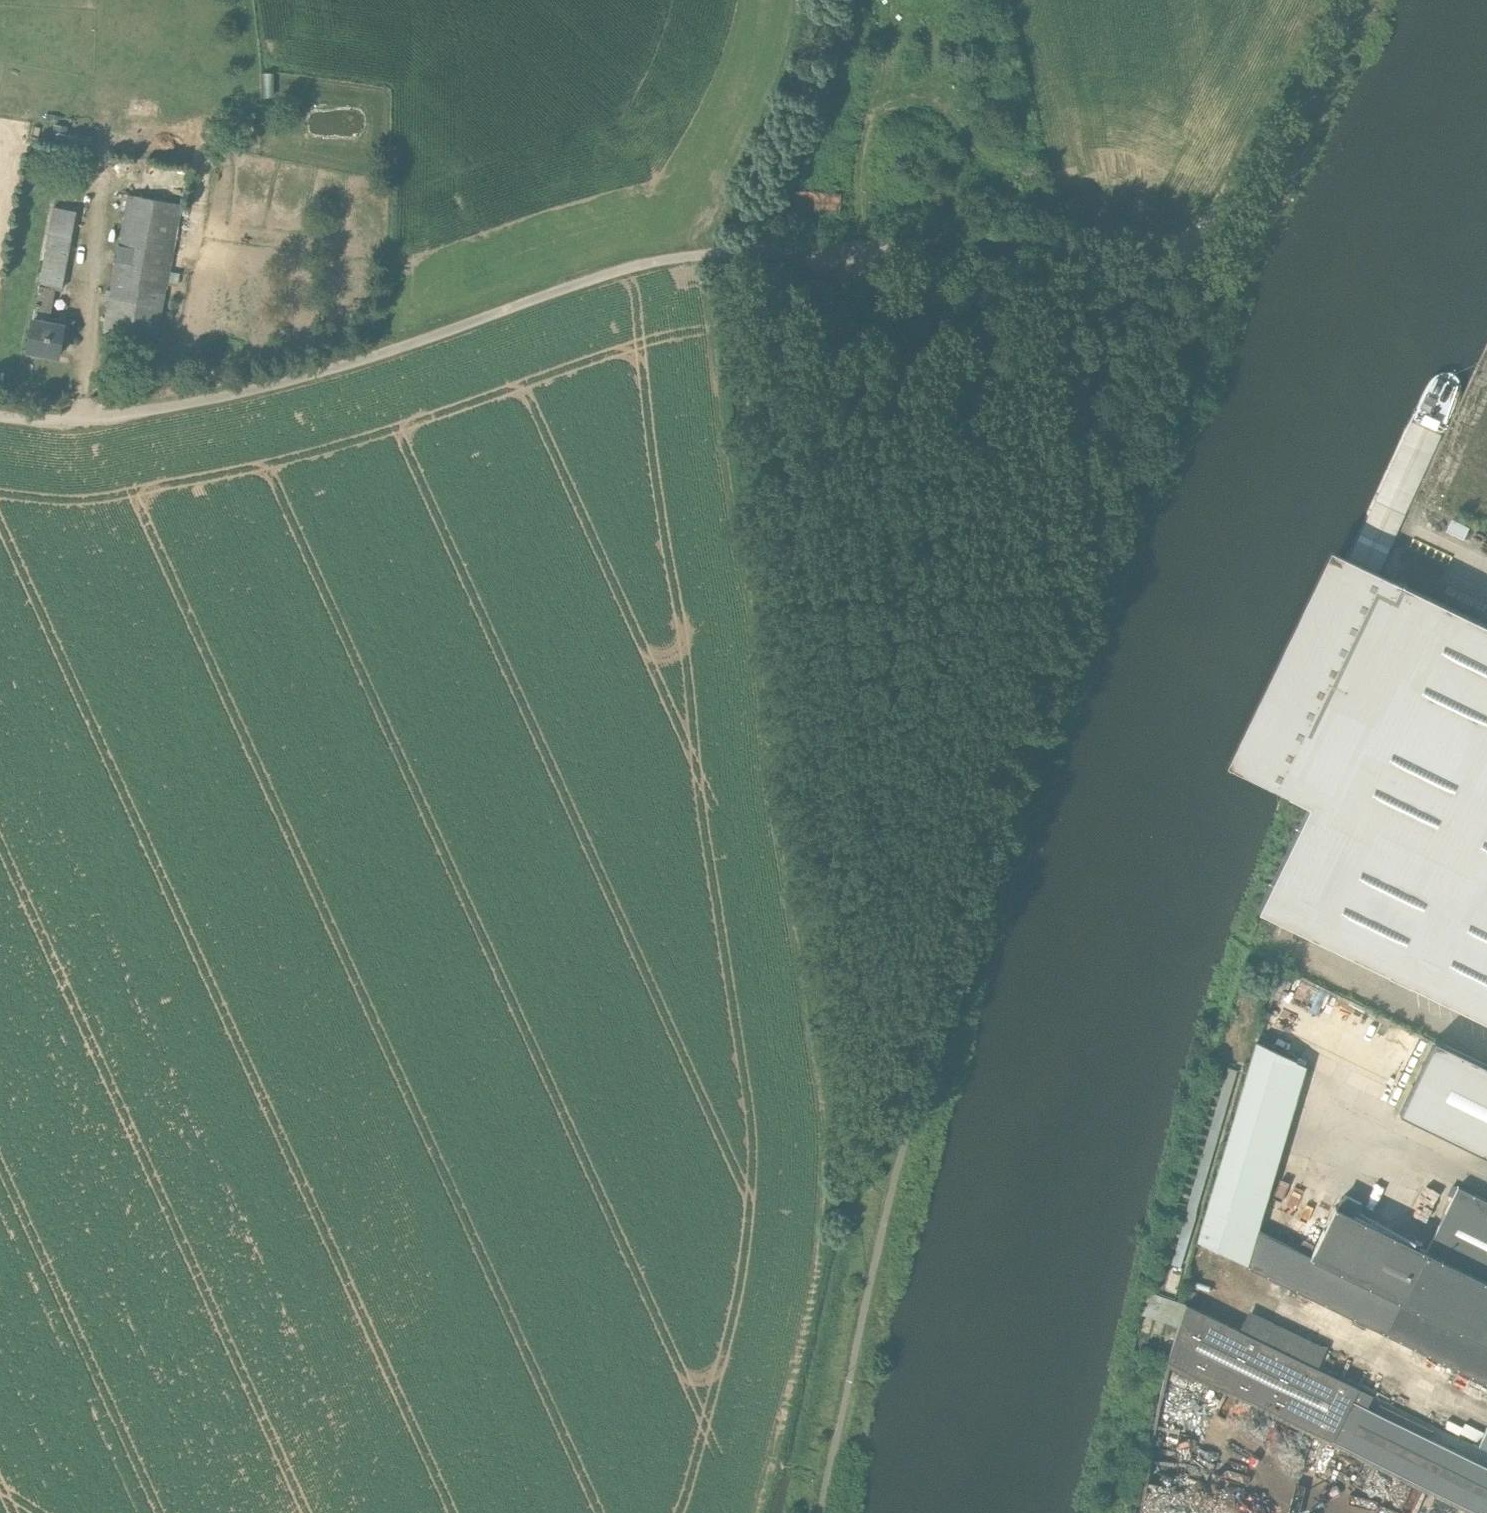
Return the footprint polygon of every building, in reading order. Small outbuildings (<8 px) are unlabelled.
[(793,205),(840,211),(843,191),(795,185),(793,205)] [(105,329),(157,338),(181,204),(129,194),(105,329)] [(33,319),(27,350),(58,356),(64,325),(61,324),(62,319),(50,317),(56,288),(62,289),(76,210),(54,206),(34,319),(33,319)] [(1227,763),(1287,793),(1393,578),(1328,549),(1227,763)] [(1407,586),(1393,578),(1287,793),(1309,804),(1258,909),(1486,1020),(1486,624),(1407,586)] [(1435,1040),(1399,1113),(1486,1156),(1486,1065),(1435,1040)] [(1458,1187),(1426,1251),(1396,1236),(1335,1207),(1311,1256),(1256,1230),(1305,1066),(1256,1041),(1196,1241),(1246,1265),(1245,1266),(1486,1385),(1486,1201),(1458,1187)] [(1151,1290),(1145,1312),(1175,1320),(1181,1298),(1151,1290)] [(1168,1370),(1334,1448),(1353,1409),(1356,1402),(1359,1395),(1188,1311),(1168,1370)] [(1373,1419),(1426,1445),(1432,1434),(1379,1408),(1373,1419)] [(1334,1448),(1465,1512),(1486,1512),(1486,1475),(1426,1445),(1373,1419),(1353,1409),(1334,1448)] [(1486,1455),(1486,1434),(1479,1451),(1486,1455)]
